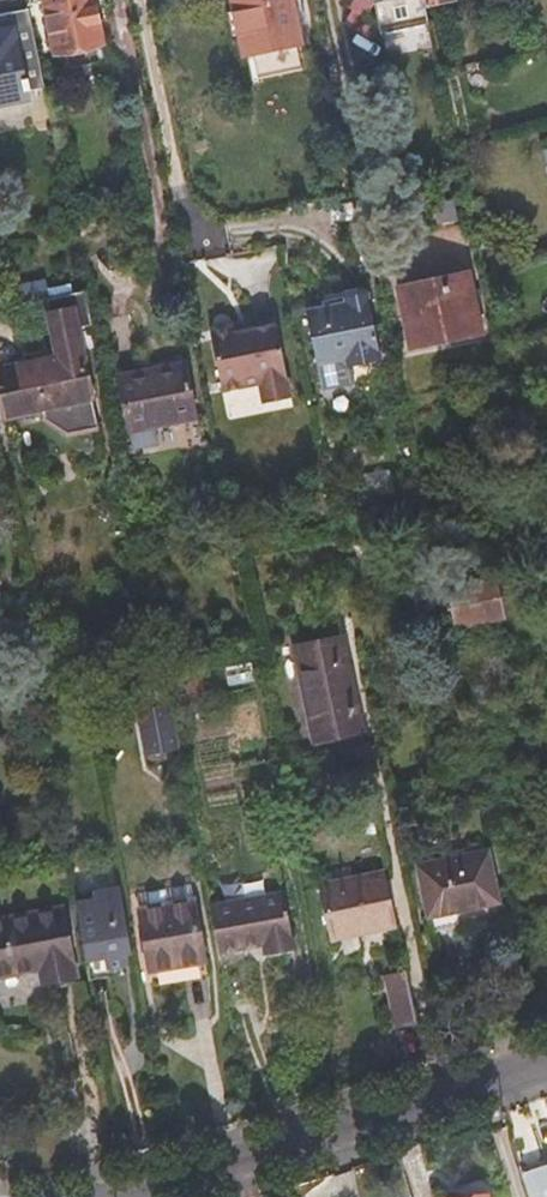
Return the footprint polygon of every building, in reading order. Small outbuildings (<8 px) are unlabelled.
[(55,53),(66,51),(71,71),(110,63),(97,0),(44,0),(55,53)] [(292,0),(235,0),(245,53),(301,42),(292,0)] [(385,35),(431,25),(427,8),(426,0),(376,0),(385,35)] [(31,12),(0,19),(0,103),(47,93),(31,12)] [(472,274),(442,280),(448,309),(477,303),(472,274)] [(448,309),(442,280),(402,289),(413,348),(483,333),(477,303),(448,309)] [(348,304),(329,309),(310,312),(321,363),(340,360),(350,367),(383,360),(368,293),(347,298),(348,304)] [(44,303),(48,319),(76,313),(83,348),(94,346),(90,332),(93,329),(86,294),(44,303)] [(327,302),(329,309),(348,304),(347,298),(327,302)] [(54,358),(0,370),(10,414),(37,409),(41,425),(65,442),(99,435),(90,398),(92,397),(82,348),(83,348),(76,313),(48,319),(46,320),(54,358)] [(252,323),(236,326),(237,332),(254,329),(252,323)] [(237,332),(236,326),(214,330),(226,390),(262,383),(266,403),(293,397),(279,325),(254,329),(237,332)] [(186,365),(123,377),(133,428),(197,417),(186,365)] [(448,589),(445,571),(414,576),(425,634),(456,627),(456,626),(448,589)] [(497,580),(448,589),(456,626),(483,620),(482,614),(504,610),(497,580)] [(344,638),(308,645),(298,647),(318,739),(330,737),(363,731),(344,638)] [(174,702),(139,706),(146,754),(181,749),(174,702)] [(491,853),(423,865),(436,937),(463,932),(459,911),(500,903),(491,853)] [(395,923),(386,874),(324,886),(335,935),(395,923)] [(190,882),(138,891),(149,958),(202,949),(190,882)] [(98,899),(79,902),(87,949),(105,945),(107,959),(128,955),(125,935),(130,934),(122,887),(96,891),(98,899)] [(282,892),(211,904),(218,948),(263,940),(264,947),(292,942),(282,892)] [(0,924),(0,973),(41,966),(43,981),(75,976),(63,913),(0,924)] [(395,1023),(415,1020),(404,967),(384,970),(395,1023)] [(525,1176),(532,1196),(546,1196),(546,1168),(525,1176)]
